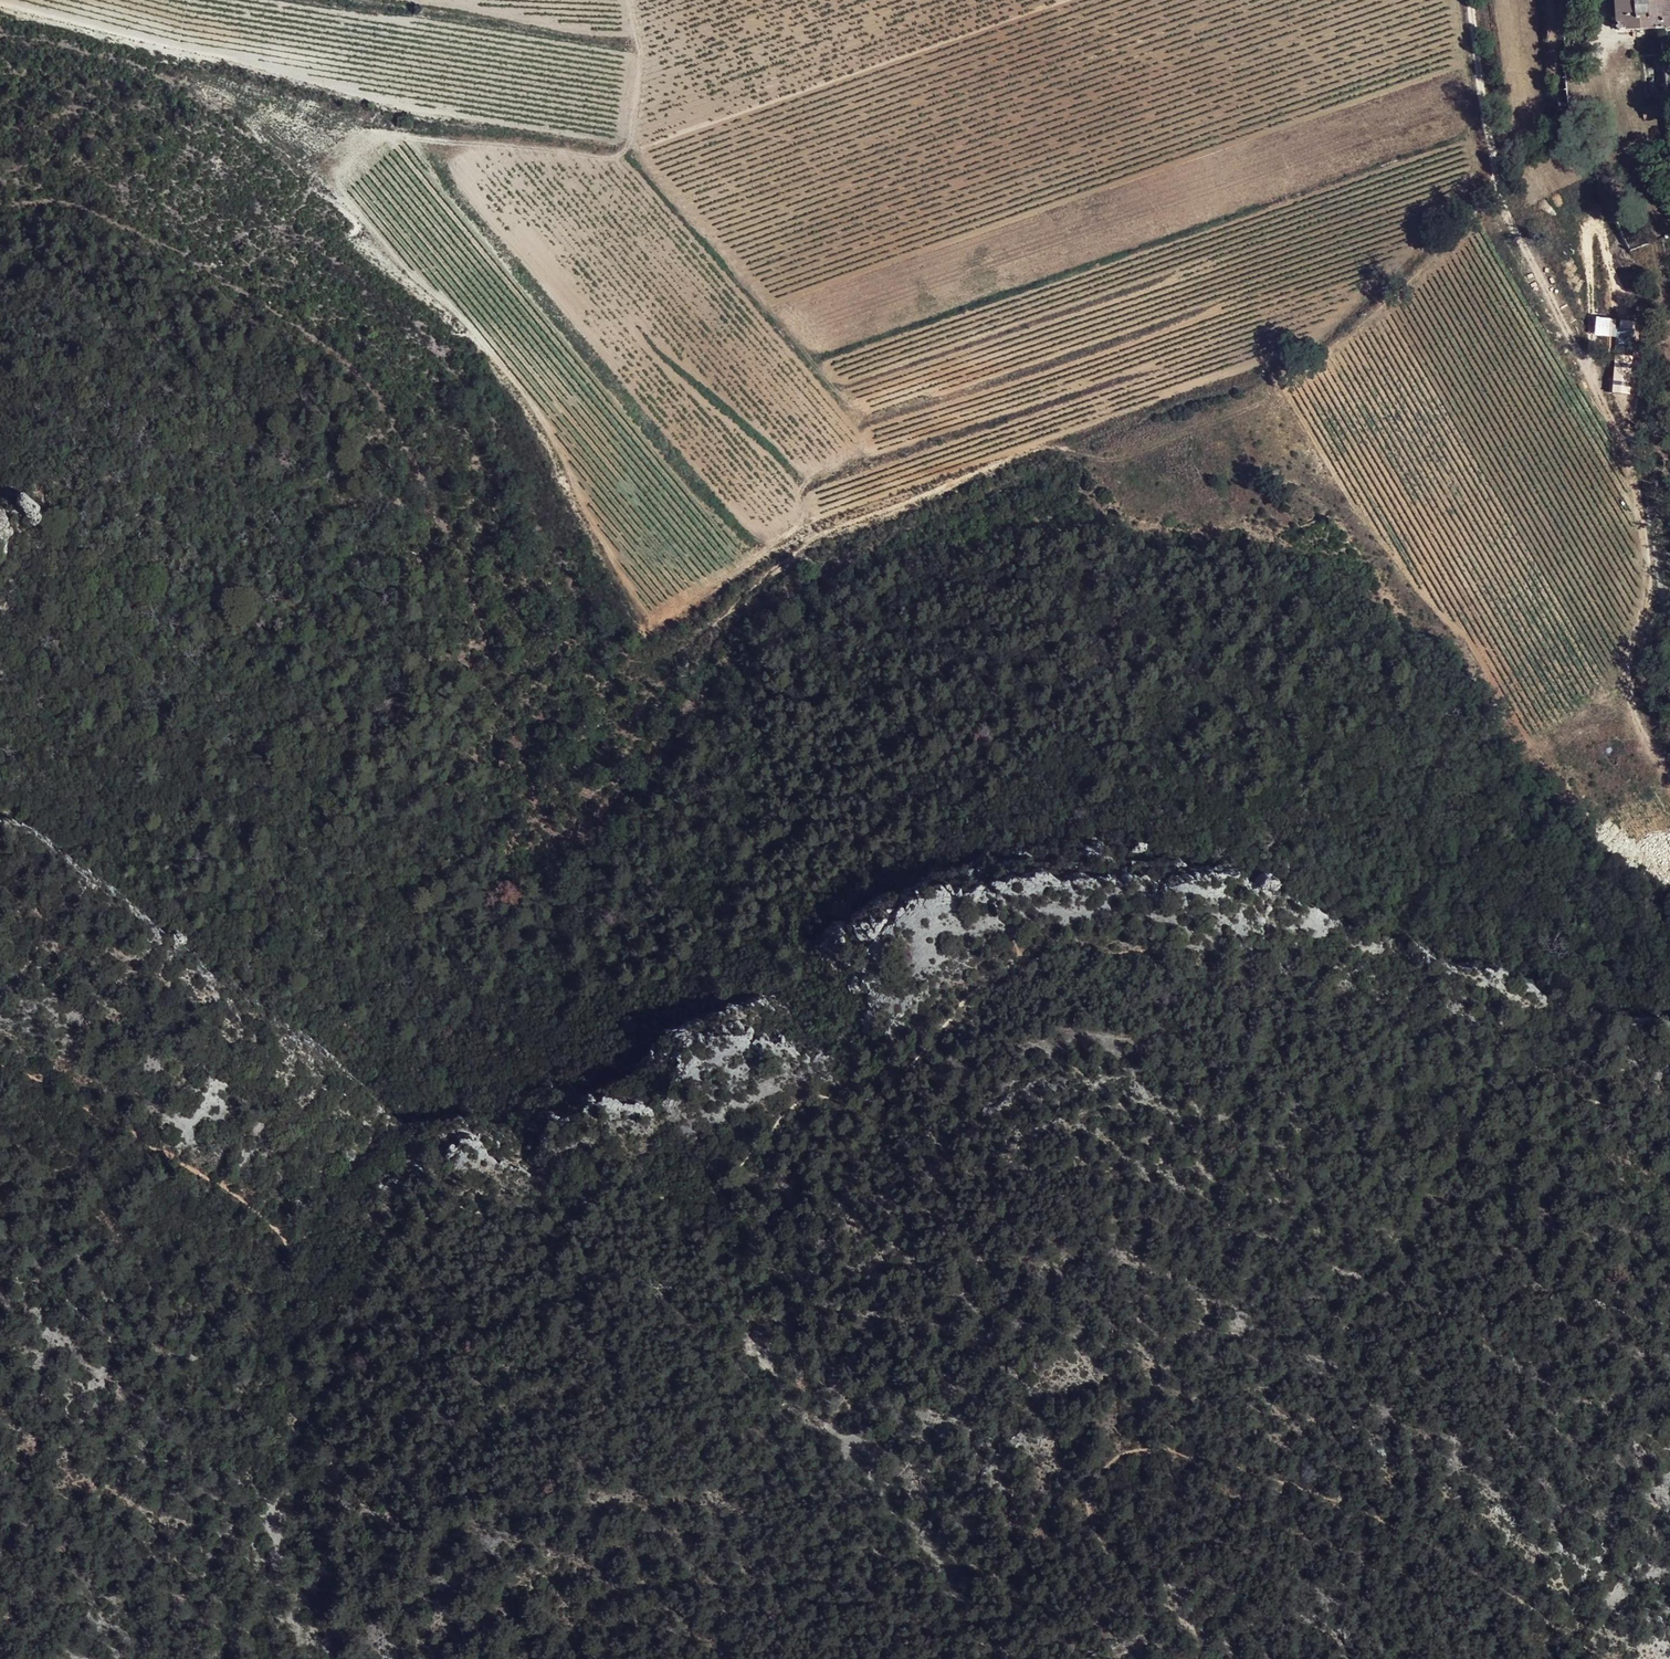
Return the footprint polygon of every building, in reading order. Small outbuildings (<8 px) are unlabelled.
[(1660,0),(1605,0),(1605,1),(1612,1),(1614,30),(1660,28),(1660,27),(1660,0)] [(1660,27),(1660,28),(1669,27),(1669,0),(1660,0),(1660,27)] [(1653,104),(1637,107),(1638,115),(1654,113),(1653,104)] [(1309,378),(1295,389),(1301,397),(1316,387),(1309,378)]
